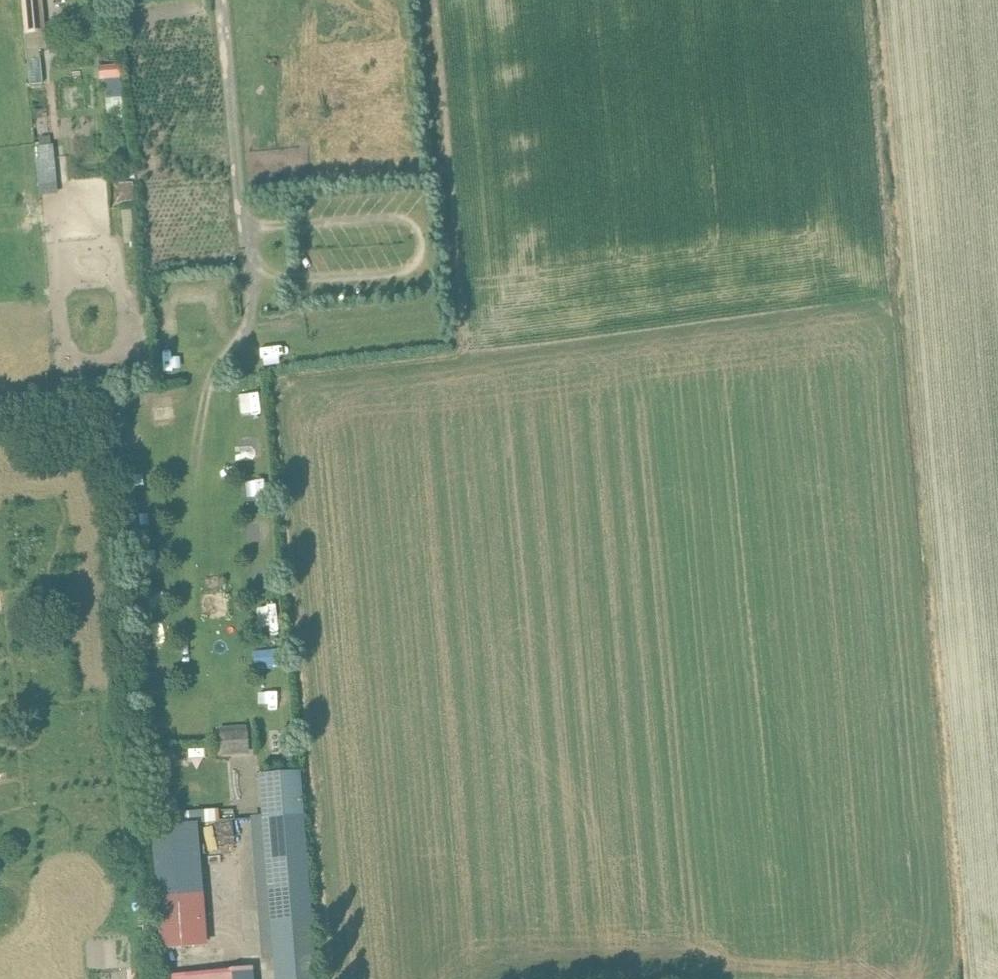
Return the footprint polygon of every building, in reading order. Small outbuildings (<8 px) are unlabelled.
[(47,50),(43,0),(23,0),(29,59),(40,58),(41,50),(47,50)] [(120,65),(98,68),(99,82),(121,79),(120,65)] [(37,146),(39,161),(54,159),(53,145),(37,146)] [(266,438),(243,439),(244,463),(267,462),(266,438)] [(244,477),(244,498),(264,498),(265,478),(244,477)] [(247,727),(218,728),(220,756),(249,755),(247,727)] [(302,817),(263,820),(277,978),(316,978),(302,817)] [(199,893),(155,896),(158,947),(203,944),(199,893)]
